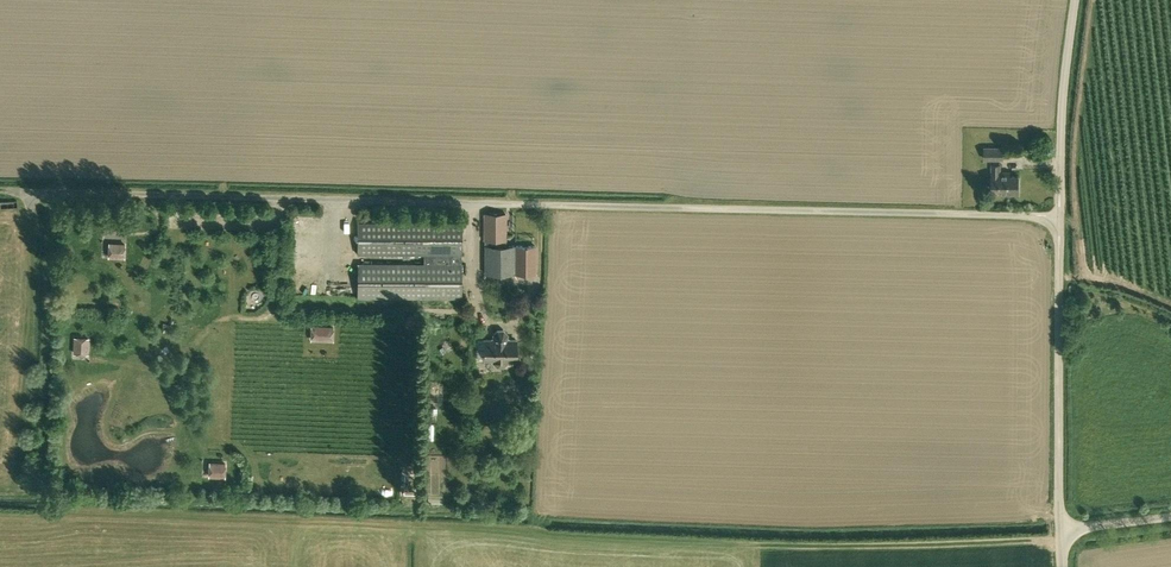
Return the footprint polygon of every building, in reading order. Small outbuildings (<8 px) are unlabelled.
[(1004,147),(984,147),(984,160),(1004,160),(1004,147)] [(991,191),(998,191),(998,194),(1008,193),(1008,195),(1019,194),(1019,175),(1001,175),(1001,164),(991,164),(991,191)] [(485,213),(485,241),(506,241),(506,213),(485,213)] [(307,233),(306,217),(292,218),(293,237),(322,236),(322,232),(307,233)] [(357,254),(424,255),(462,255),(462,223),(357,222),(357,254)] [(124,258),(125,244),(109,244),(109,257),(124,258)] [(506,245),(485,245),(485,274),(536,274),(536,245),(506,245)] [(424,264),(462,264),(462,255),(424,255),(424,264)] [(462,298),(462,264),(424,264),(358,264),(357,298),(462,298)] [(312,327),(311,330),(316,330),(316,340),(333,341),(333,327),(312,327)] [(507,360),(516,360),(516,340),(507,340),(507,334),(504,331),(498,331),(494,334),(494,340),(485,340),(485,359),(493,359),(493,362),(497,366),(503,366),(507,362),(507,360)] [(87,354),(88,338),(75,338),(74,353),(87,354)] [(210,463),(209,476),(225,477),(225,464),(210,463)]
